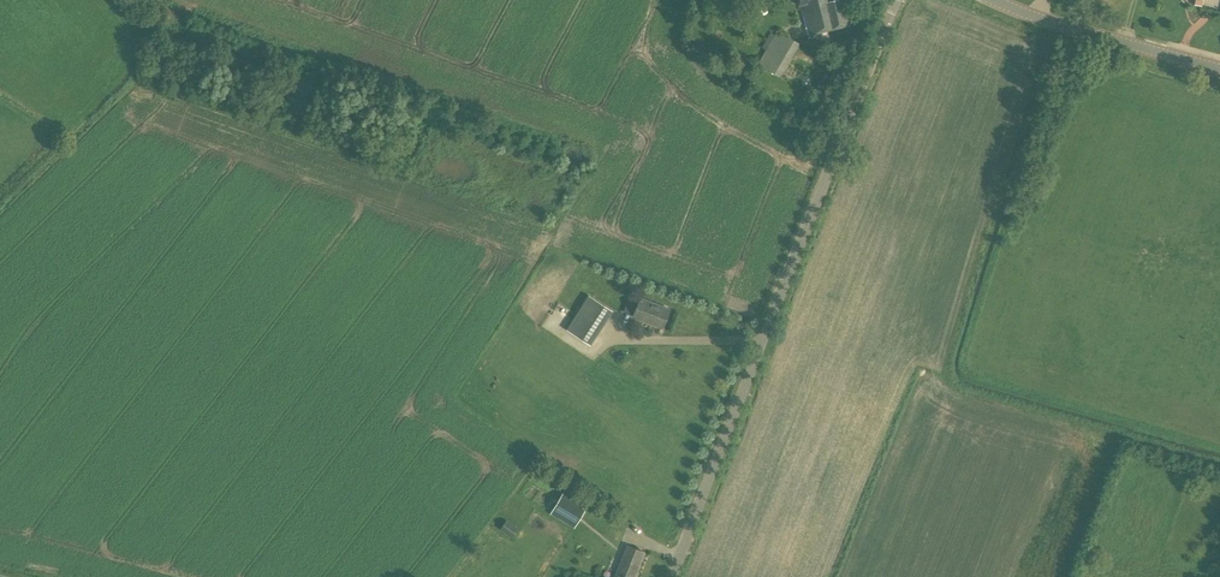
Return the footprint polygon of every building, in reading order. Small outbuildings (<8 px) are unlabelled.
[(835,0),(798,0),(799,5),(801,4),(808,34),(841,26),(835,0)] [(780,76),(799,43),(773,28),(762,47),(766,49),(758,63),(780,76)] [(591,345),(613,311),(589,295),(566,329),(591,345)] [(663,328),(670,309),(640,298),(633,316),(663,328)] [(574,527),(588,504),(564,490),(551,513),(574,527)] [(512,537),(518,528),(506,519),(500,528),(512,537)] [(644,552),(627,545),(615,576),(634,576),(644,552)]
